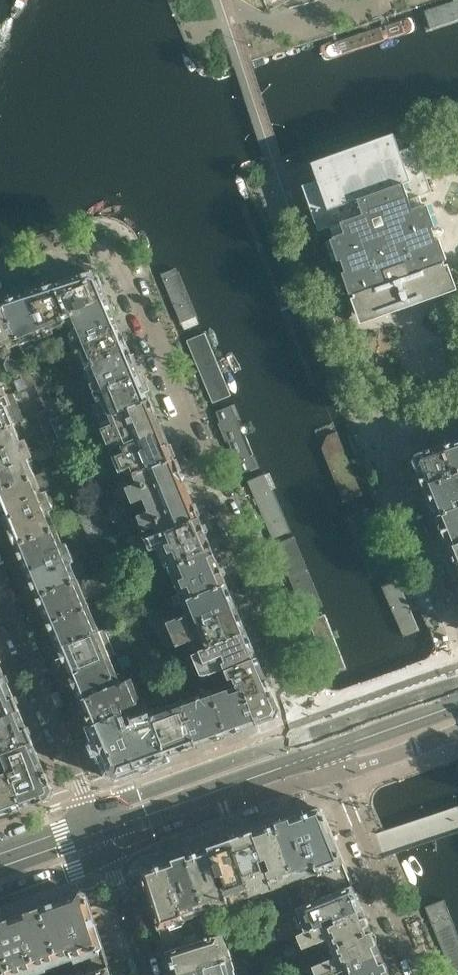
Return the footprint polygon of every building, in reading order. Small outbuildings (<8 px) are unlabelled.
[(420,13),(426,34),(457,23),(457,0),(420,13)] [(435,226),(427,205),(424,206),(424,205),(423,205),(420,195),(432,191),(415,145),(400,151),(394,133),(312,163),(318,180),(317,180),(303,185),(319,231),(331,227),(332,230),(333,234),(334,237),(333,237),(334,237),(334,238),(331,239),(338,261),(341,259),(346,271),(343,273),(350,294),(353,293),(354,294),(357,293),(358,297),(355,298),(364,322),(454,290),(446,266),(443,267),(441,263),(444,262),(444,261),(447,260),(439,238),(436,239),(432,227),(435,226)] [(180,267),(162,274),(183,331),(201,325),(180,267)] [(75,308),(107,294),(99,274),(98,274),(90,271),(48,284),(63,320),(70,317),(75,308)] [(63,320),(48,284),(25,292),(43,337),(52,334),(48,325),(63,320)] [(43,337),(25,292),(1,300),(16,336),(31,331),(35,340),(43,337)] [(118,320),(107,294),(75,308),(70,317),(74,327),(67,330),(71,340),(118,320)] [(16,336),(1,300),(0,300),(0,342),(8,339),(12,349),(20,345),(16,336)] [(129,346),(118,320),(71,340),(75,349),(82,346),(89,362),(129,346)] [(211,403),(230,396),(207,332),(188,339),(211,403)] [(139,372),(129,346),(89,362),(96,379),(89,382),(92,391),(139,372)] [(19,366),(17,361),(8,356),(5,363),(19,366)] [(29,367),(25,357),(17,361),(19,366),(21,371),(29,367)] [(41,375),(45,364),(39,360),(37,371),(41,375)] [(21,371),(19,366),(5,363),(8,371),(21,371)] [(44,380),(52,368),(45,364),(41,375),(44,380)] [(36,383),(32,373),(29,367),(21,371),(27,386),(36,383)] [(44,380),(41,375),(37,371),(32,373),(36,383),(44,380)] [(150,398),(139,372),(92,391),(96,401),(104,397),(111,414),(150,398)] [(51,397),(44,380),(36,383),(43,401),(51,397)] [(47,409),(43,401),(36,383),(27,386),(38,412),(47,409)] [(3,407),(9,404),(6,396),(0,398),(0,428),(10,424),(3,407)] [(59,415),(55,407),(51,397),(43,401),(47,409),(50,418),(59,415)] [(162,427),(150,398),(111,414),(114,421),(100,427),(106,442),(120,436),(123,444),(162,427)] [(241,475),(260,467),(233,404),(214,412),(241,475)] [(57,435),(50,418),(47,409),(38,412),(49,438),(57,435)] [(66,433),(59,415),(50,418),(57,435),(58,436),(66,433)] [(24,439),(17,442),(10,424),(0,428),(0,459),(27,447),(24,439)] [(175,457),(162,427),(123,444),(126,451),(112,457),(118,472),(132,466),(135,474),(175,457)] [(338,431),(318,439),(343,502),(363,494),(338,431)] [(64,451),(58,436),(57,435),(49,438),(60,464),(68,461),(64,451)] [(417,453),(413,460),(425,489),(457,477),(457,439),(417,453)] [(81,461),(75,446),(64,451),(68,461),(70,466),(81,461)] [(24,458),(31,456),(27,447),(0,459),(0,489),(32,476),(24,458)] [(187,486),(175,457),(135,474),(138,481),(124,487),(130,501),(144,495),(147,503),(187,486)] [(76,481),(70,466),(68,461),(60,464),(71,490),(79,487),(76,481)] [(87,476),(81,461),(70,466),(76,481),(87,476)] [(267,473),(248,481),(272,539),(291,531),(267,473)] [(45,491),(39,493),(32,476),(0,489),(0,506),(5,517),(49,499),(45,491)] [(425,489),(437,516),(457,509),(457,477),(425,489)] [(199,515),(187,486),(147,503),(150,510),(137,516),(143,530),(156,524),(159,532),(199,515)] [(89,510),(83,496),(79,487),(71,490),(81,516),(90,512),(89,510)] [(53,528),(46,510),(52,507),(49,499),(5,517),(15,543),(53,528)] [(106,520),(99,506),(89,510),(90,512),(95,525),(106,520)] [(369,507),(346,516),(370,577),(394,568),(369,507)] [(437,516),(450,547),(457,544),(457,509),(437,516)] [(100,538),(95,525),(90,512),(81,516),(92,542),(100,538)] [(199,515),(159,532),(146,538),(149,545),(163,539),(173,565),(213,549),(199,515)] [(111,534),(106,520),(95,525),(100,538),(111,534)] [(70,551),(67,543),(60,545),(53,528),(15,543),(26,569),(70,551)] [(292,538),(276,544),(302,614),(317,608),(292,538)] [(450,547),(457,567),(457,544),(450,547)] [(227,583),(213,549),(173,565),(184,592),(170,597),(174,605),(187,599),(227,583)] [(75,579),(67,562),(74,559),(70,551),(26,569),(37,595),(75,579)] [(140,583),(129,557),(122,560),(133,586),(140,583)] [(397,569),(381,576),(405,638),(421,631),(397,569)] [(85,605),(75,579),(37,595),(48,621),(85,605)] [(152,614),(140,583),(133,586),(143,612),(146,616),(152,614)] [(162,637),(237,606),(227,583),(187,599),(192,610),(157,625),(162,637)] [(96,631),(85,605),(48,621),(58,647),(96,631)] [(246,629),(237,606),(162,637),(167,649),(202,634),(207,646),(246,629)] [(154,637),(146,616),(143,612),(133,616),(143,642),(154,637)] [(308,618),(327,666),(342,661),(322,612),(308,618)] [(246,629),(207,646),(200,648),(211,673),(224,668),(257,654),(246,629)] [(107,657),(96,631),(58,647),(69,673),(107,657)] [(165,663),(155,640),(154,637),(143,642),(154,668),(165,663)] [(272,690),(267,678),(257,654),(224,668),(232,688),(241,684),(243,689),(257,723),(276,716),(277,716),(280,709),(279,709),(272,691),(272,690)] [(118,683),(107,657),(69,673),(80,699),(118,683)] [(11,689),(3,669),(0,670),(0,694),(11,689)] [(142,703),(131,677),(118,683),(80,699),(91,724),(116,714),(142,703)] [(11,689),(0,694),(0,717),(20,709),(11,689)] [(257,723),(243,689),(227,695),(225,690),(213,694),(227,733),(257,723)] [(227,733),(213,694),(182,705),(196,744),(227,733)] [(196,744),(182,705),(152,716),(166,755),(196,744)] [(20,709),(0,717),(0,754),(0,753),(1,754),(33,741),(20,709)] [(136,766),(123,731),(116,714),(91,724),(110,770),(116,773),(136,766)] [(166,755),(152,716),(134,722),(136,727),(123,731),(136,766),(166,755)] [(53,790),(33,741),(1,754),(7,772),(21,807),(50,797),(53,790)] [(7,772),(0,774),(0,814),(21,807),(7,772)] [(352,884),(333,839),(321,809),(317,807),(297,814),(307,839),(310,838),(314,849),(311,850),(319,870),(326,867),(335,891),(352,884)] [(308,851),(304,841),(307,839),(297,814),(275,822),(294,873),(306,869),(308,874),(319,870),(311,850),(308,851)] [(294,873),(275,822),(252,830),(264,859),(267,858),(271,867),(267,869),(273,887),(283,884),(281,877),(294,873)] [(260,861),(264,859),(252,830),(230,838),(249,889),(260,885),(263,891),(273,887),(267,869),(263,870),(260,861)] [(249,889),(230,838),(208,846),(219,875),(223,874),(227,883),(223,885),(229,903),(240,899),(238,893),(249,889)] [(219,886),(216,876),(219,875),(208,846),(186,854),(204,904),(214,901),(216,907),(229,903),(223,885),(219,886)] [(207,913),(204,904),(186,854),(164,862),(179,903),(187,901),(192,915),(202,911),(204,915),(207,913)] [(179,903),(164,862),(146,868),(141,870),(142,875),(156,918),(182,910),(179,903)] [(327,893),(323,882),(301,889),(305,902),(327,893)] [(327,893),(305,902),(302,903),(307,916),(303,917),(308,929),(326,922),(325,917),(332,914),(334,918),(361,907),(352,884),(335,891),(327,893)] [(108,966),(86,895),(80,892),(79,892),(62,898),(70,920),(74,919),(79,930),(74,932),(82,953),(91,950),(98,969),(108,966)] [(424,903),(449,969),(457,966),(457,943),(441,897),(424,903)] [(69,934),(65,922),(70,920),(62,898),(39,907),(57,957),(71,952),(72,957),(82,953),(74,932),(69,934)] [(223,933),(215,935),(212,925),(207,913),(204,915),(202,911),(192,915),(187,901),(179,903),(182,910),(156,918),(159,928),(166,951),(174,974),(182,974),(203,968),(214,965),(237,957),(234,945),(227,947),(223,933)] [(57,957),(39,907),(17,915),(25,937),(29,935),(34,947),(29,948),(37,970),(46,966),(44,961),(57,957)] [(361,907),(334,918),(326,922),(308,929),(301,931),(306,946),(330,936),(334,946),(371,931),(361,907)] [(20,938),(25,937),(17,915),(0,921),(0,939),(12,973),(25,968),(27,973),(37,970),(29,948),(24,950),(20,938)] [(231,930),(228,919),(212,925),(215,935),(223,933),(231,930)] [(381,954),(371,931),(334,946),(338,957),(315,965),(319,974),(328,974),(381,954)] [(0,939),(0,974),(7,974),(12,973),(0,939)] [(381,954),(328,974),(390,974),(381,954)] [(234,969),(241,967),(237,957),(214,965),(215,969),(204,972),(203,968),(182,974),(235,974),(234,969)] [(98,969),(80,974),(111,974),(108,966),(98,969)]
